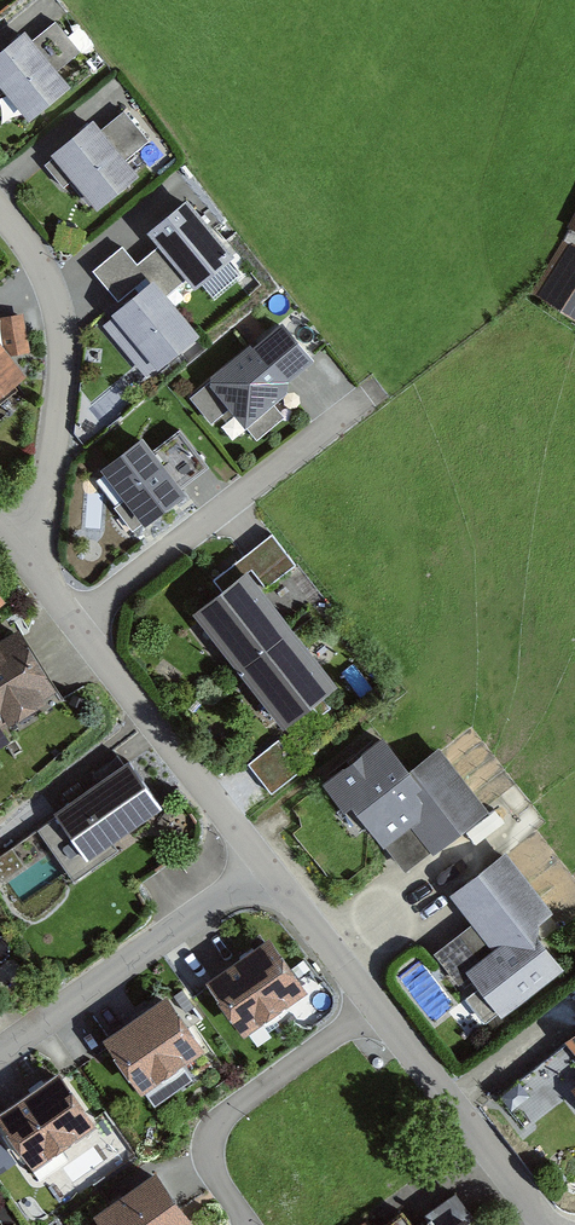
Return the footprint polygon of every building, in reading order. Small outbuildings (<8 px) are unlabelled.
[(26,33),(0,55),(0,78),(32,116),(70,84),(56,68),(78,50),(56,24),(34,43),(26,33)] [(102,133),(94,123),(58,153),(101,204),(137,174),(124,159),(145,141),(124,115),(102,133)] [(228,254),(183,202),(148,231),(193,284),(228,254)] [(568,244),(540,296),(574,315),(574,247),(568,244)] [(192,333),(150,283),(113,314),(155,364),(192,333)] [(0,336),(0,402),(33,374),(18,357),(35,355),(30,317),(7,320),(10,348),(0,336)] [(308,360),(280,326),(249,352),(247,350),(210,380),(244,421),(282,390),(278,385),(308,360)] [(210,380),(192,395),(213,421),(231,407),(210,380)] [(179,493),(139,441),(103,469),(143,521),(179,493)] [(345,686),(261,576),(210,614),(294,724),(345,686)] [(23,748),(14,734),(73,698),(34,633),(0,654),(0,762),(23,748)] [(494,808),(448,753),(422,774),(391,736),(339,779),(417,872),(494,808)] [(251,760),(273,791),(302,769),(280,738),(251,760)] [(171,811),(141,766),(69,814),(99,860),(171,811)] [(515,857),(460,900),(501,952),(474,973),(511,1020),(574,970),(574,969),(546,932),(562,919),(515,857)] [(500,1011),(466,964),(492,945),(474,921),(436,948),(469,994),(454,1004),(473,1031),(500,1011)] [(299,991),(266,945),(210,986),(242,1031),(299,991)] [(195,1050),(162,1004),(107,1043),(140,1089),(195,1050)] [(552,1063),(507,1088),(525,1120),(570,1095),(552,1063)] [(92,1124),(59,1076),(3,1115),(37,1163),(92,1124)] [(152,1179),(98,1218),(103,1224),(186,1224),(152,1179)]
